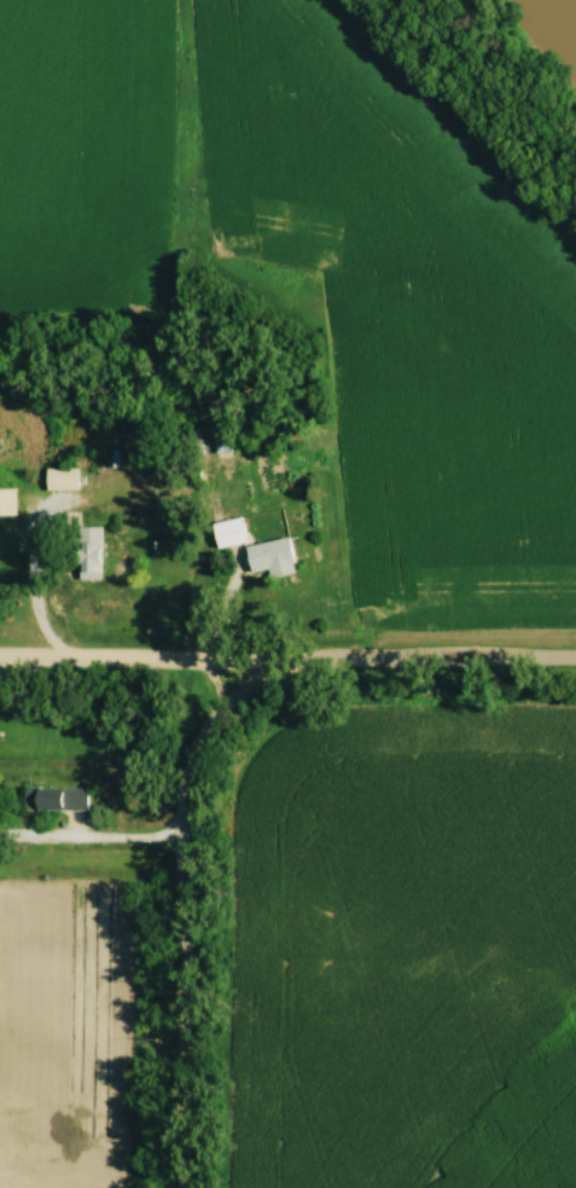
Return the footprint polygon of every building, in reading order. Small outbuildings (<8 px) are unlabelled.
[(228,437),(214,437),(214,457),(228,457),(228,437)] [(42,490),(74,490),(74,468),(42,468),(42,490)] [(13,489),(0,489),(0,516),(13,516),(13,489)] [(214,548),(243,542),(238,518),(209,524),(214,548)] [(92,537),(72,540),(75,558),(95,555),(92,537)] [(292,572),(285,538),(241,547),(247,574),(266,569),(267,577),(292,572)] [(84,810),(84,787),(21,787),(21,810),(84,810)]
